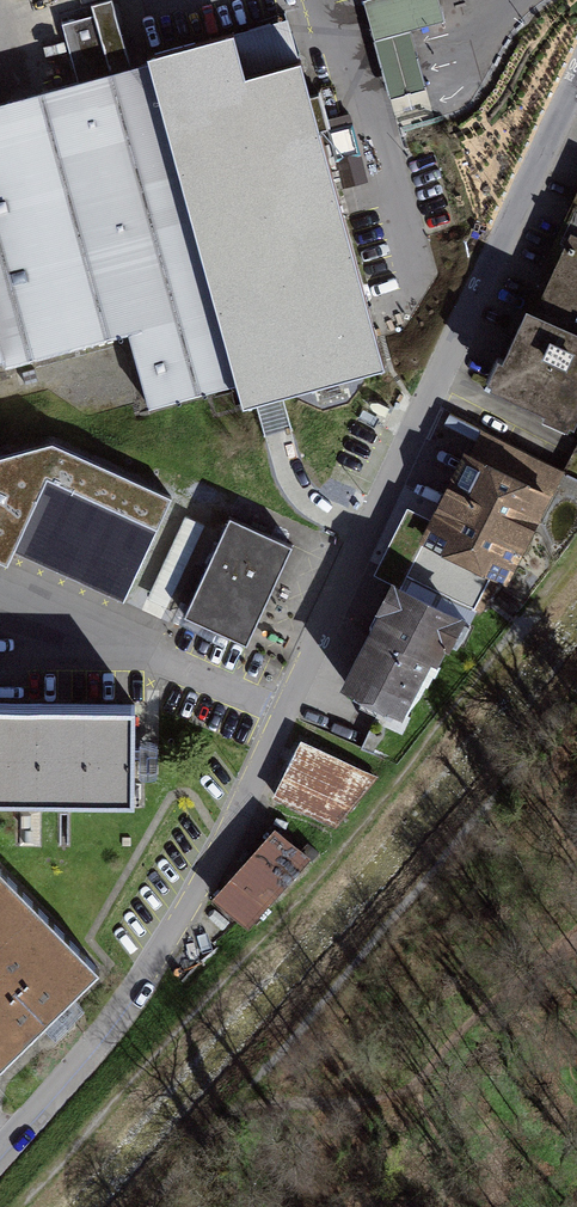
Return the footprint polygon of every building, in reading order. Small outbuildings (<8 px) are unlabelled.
[(3,357),(5,365),(129,332),(149,406),(237,382),(149,63),(131,68),(112,0),(107,0),(92,4),(95,15),(62,24),(78,82),(22,98),(0,104),(0,345),(3,357)] [(438,0),(363,0),(369,23),(374,40),(409,30),(444,20),(439,3),(438,0)] [(292,11),(271,14),(273,31),(295,28),(292,11)] [(409,30),(374,40),(378,55),(386,82),(390,97),(425,87),(421,73),(413,44),(409,30)] [(149,63),(237,382),(243,404),(384,366),(319,129),(328,127),(319,93),(310,96),(300,60),(245,75),(233,32),(147,56),(149,63)] [(486,394),(570,434),(576,419),(576,199),(486,394)] [(468,433),(345,684),(401,716),(507,588),(561,481),(468,433)] [(0,456),(0,561),(7,564),(13,551),(123,602),(172,496),(52,442),(0,456)] [(293,545),(230,516),(184,614),(247,643),(293,545)] [(133,803),(139,711),(0,708),(0,809),(133,803)] [(369,782),(304,749),(277,802),(342,835),(369,782)] [(309,867),(275,838),(219,903),(254,933),(309,867)] [(0,876),(0,1073),(1,1074),(100,975),(0,876)]
